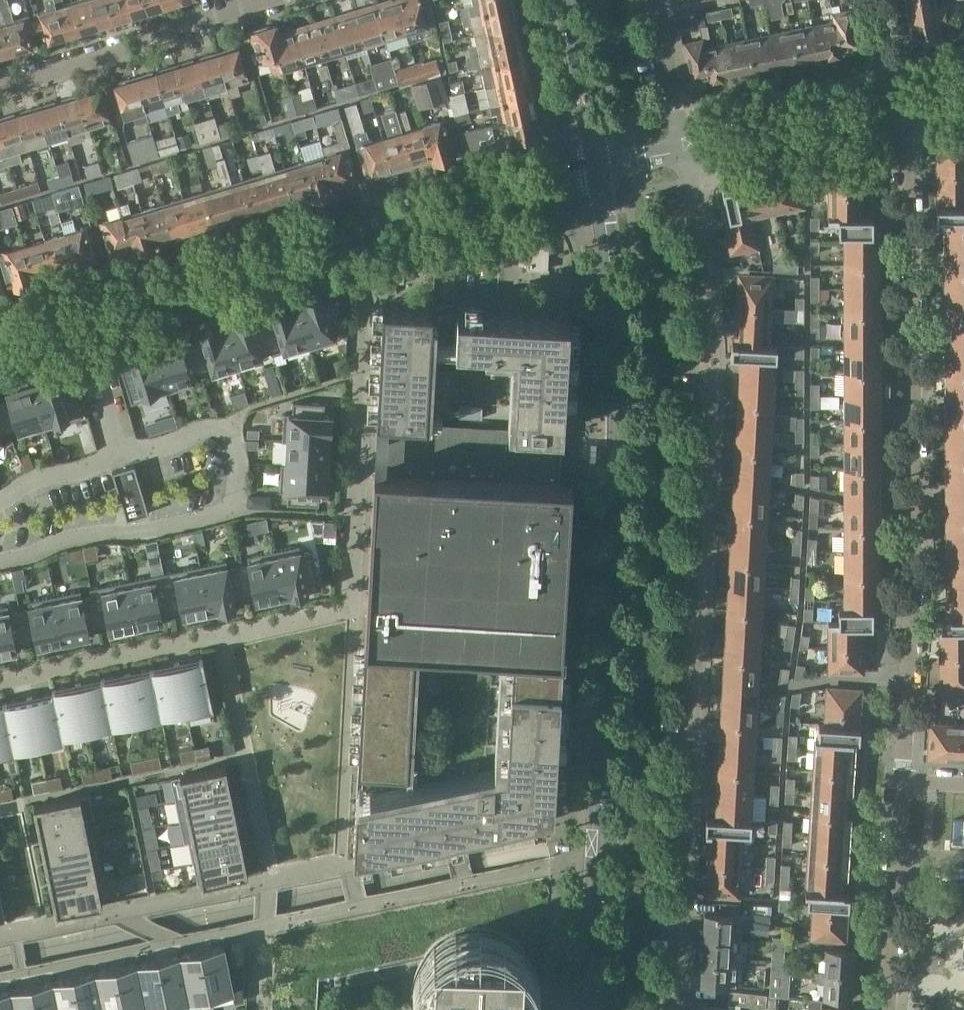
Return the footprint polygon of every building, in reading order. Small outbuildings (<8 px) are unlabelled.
[(18,49),(33,45),(30,36),(32,36),(31,34),(40,31),(36,19),(31,21),(29,15),(15,19),(11,7),(9,0),(0,0),(0,9),(5,7),(18,49)] [(36,19),(40,31),(43,30),(44,32),(45,32),(48,40),(67,35),(56,0),(45,0),(48,8),(34,11),(36,19)] [(67,35),(82,30),(73,0),(65,3),(65,0),(56,0),(67,35)] [(92,0),(73,0),(82,30),(99,25),(92,0)] [(99,25),(116,20),(110,0),(92,0),(99,25)] [(116,20),(132,15),(128,0),(110,0),(116,20)] [(146,0),(128,0),(132,15),(149,10),(146,0)] [(149,10),(165,5),(164,0),(146,0),(149,10)] [(378,6),(387,38),(406,32),(397,0),(390,0),(381,3),(381,5),(378,6)] [(406,32),(428,25),(436,23),(431,0),(397,0),(406,32)] [(461,16),(513,4),(512,0),(458,0),(461,16)] [(764,4),(767,21),(785,18),(782,3),(784,0),(763,0),(764,4)] [(798,10),(808,8),(806,0),(796,0),(798,10)] [(910,18),(947,12),(946,3),(936,5),(935,0),(907,0),(910,18)] [(515,13),(513,4),(461,16),(463,26),(473,24),(475,32),(517,23),(518,20),(517,15),(515,13)] [(831,9),(833,18),(840,52),(842,52),(842,48),(858,45),(853,24),(857,23),(853,4),(831,9)] [(373,7),(372,5),(358,10),(368,44),(387,38),(378,6),(373,7)] [(2,54),(18,49),(5,7),(0,9),(0,49),(2,54)] [(717,10),(719,20),(733,17),(730,7),(717,10)] [(348,56),(360,53),(370,50),(368,44),(358,10),(339,15),(340,17),(336,18),(346,51),(348,56)] [(719,20),(717,10),(705,12),(706,23),(719,20)] [(949,20),(947,12),(910,18),(913,41),(924,40),(924,43),(942,40),(939,22),(949,20)] [(689,15),(677,17),(679,26),(690,24),(689,15)] [(332,19),(332,17),(316,22),(326,57),(346,51),(336,18),(332,19)] [(455,38),(452,28),(450,18),(440,20),(444,41),(455,38)] [(828,55),(840,52),(833,18),(813,22),(820,53),(828,51),(828,55)] [(299,29),(295,30),(305,63),(326,57),(316,22),(299,27),(299,29)] [(798,57),(820,53),(813,22),(791,26),(798,57)] [(477,64),(477,66),(524,56),(524,55),(525,53),(524,47),(522,45),(519,35),(521,32),(520,27),(517,26),(517,23),(475,32),(476,41),(468,43),(471,55),(467,56),(469,66),(477,64)] [(292,31),(291,30),(279,33),(277,24),(274,25),(287,69),(305,63),(295,30),(292,31)] [(279,71),(287,69),(274,25),(251,32),(259,61),(275,57),(279,71)] [(791,26),(770,31),(777,62),(798,57),(791,26)] [(770,31),(748,35),(755,66),(777,62),(770,31)] [(734,70),(755,66),(748,35),(727,39),(734,70)] [(702,38),(682,43),(685,59),(688,58),(693,79),(709,76),(710,79),(713,78),(705,43),(703,44),(702,38)] [(727,39),(705,43),(713,78),(724,76),(723,73),(734,70),(727,39)] [(242,90),(239,82),(249,79),(239,49),(242,48),(241,46),(234,49),(234,47),(217,52),(219,57),(222,56),(223,61),(221,61),(228,85),(231,94),(242,90)] [(370,50),(360,53),(365,66),(374,64),(370,50)] [(201,59),(197,60),(207,91),(228,85),(221,61),(223,61),(222,56),(219,57),(217,52),(200,57),(201,59)] [(444,75),(437,56),(425,60),(426,61),(415,64),(420,82),(444,75)] [(526,65),(524,56),(477,66),(479,73),(483,72),(485,84),(528,75),(530,72),(529,67),(526,65)] [(459,68),(457,58),(448,60),(450,70),(459,68)] [(196,94),(207,91),(197,60),(194,61),(193,59),(179,64),(188,97),(196,94)] [(323,77),(331,75),(327,62),(319,65),(323,77)] [(157,73),(166,104),(168,108),(178,105),(176,101),(188,97),(179,64),(160,69),(161,71),(157,73)] [(415,64),(408,66),(394,71),(400,88),(413,84),(420,82),(415,64)] [(153,72),(138,76),(136,77),(145,110),(166,104),(157,73),(153,74),(153,72)] [(444,75),(420,82),(413,84),(415,90),(421,107),(452,98),(450,94),(444,75)] [(485,84),(489,103),(532,94),(530,86),(532,84),(531,79),(529,78),(528,75),(485,84)] [(376,76),(357,81),(360,94),(380,89),(376,76)] [(148,117),(145,110),(136,77),(119,82),(120,84),(116,85),(125,116),(132,114),(135,121),(148,117)] [(465,77),(452,80),(455,91),(467,88),(465,77)] [(109,121),(105,107),(100,90),(96,91),(95,89),(78,94),(88,128),(109,121)] [(471,107),(466,89),(450,94),(452,98),(456,111),(470,107),(471,107)] [(318,106),(314,95),(303,98),(301,90),(293,92),(298,112),(318,106)] [(289,93),(282,96),(283,97),(288,115),(298,112),(293,92),(289,93)] [(63,101),(59,102),(68,134),(71,143),(87,138),(86,135),(90,133),(88,128),(78,94),(62,99),(63,101)] [(532,94),(489,103),(492,114),(497,113),(499,121),(536,113),(536,112),(538,110),(537,105),(534,103),(532,94)] [(372,96),(360,100),(364,112),(376,108),(372,96)] [(48,140),(68,134),(59,102),(55,103),(54,101),(38,106),(48,140)] [(358,101),(345,105),(353,134),(357,145),(365,172),(370,171),(371,175),(377,173),(378,175),(389,172),(388,169),(392,168),(383,137),(373,141),(369,129),(366,130),(358,101)] [(383,109),(390,135),(383,137),(392,168),(397,167),(397,169),(411,165),(409,158),(412,157),(411,151),(409,152),(397,111),(395,105),(383,109)] [(22,113),(18,114),(27,146),(37,143),(39,150),(50,146),(48,140),(38,106),(22,111),(22,113)] [(332,120),(342,117),(339,107),(325,111),(328,121),(332,120)] [(456,111),(459,123),(472,118),(470,111),(472,110),(471,107),(470,107),(456,111)] [(407,108),(397,111),(409,152),(411,151),(412,157),(409,158),(411,165),(432,158),(423,125),(413,128),(407,108)] [(530,137),(530,139),(539,137),(539,135),(541,134),(539,127),(541,126),(539,115),(537,115),(536,113),(499,121),(462,128),(467,155),(494,150),(520,145),(519,139),(530,137)] [(18,114),(14,116),(14,114),(0,118),(0,123),(12,162),(23,158),(19,148),(27,146),(18,114)] [(315,114),(294,120),(297,129),(318,123),(315,114)] [(214,116),(194,122),(200,142),(220,135),(217,124),(214,116)] [(356,180),(354,175),(346,149),(351,148),(342,117),(332,120),(338,140),(323,145),(325,154),(335,188),(338,187),(349,184),(348,182),(356,180)] [(423,125),(432,158),(433,162),(439,160),(440,162),(451,159),(450,157),(454,156),(443,119),(423,125)] [(217,124),(220,135),(232,132),(228,120),(217,124)] [(299,136),(297,129),(294,120),(287,122),(292,139),(299,136)] [(0,123),(0,166),(12,162),(0,123)] [(275,125),(254,131),(256,140),(277,134),(275,125)] [(155,139),(154,133),(127,141),(135,163),(160,155),(155,139)] [(155,139),(160,155),(181,148),(176,133),(155,139)] [(221,142),(212,145),(217,161),(223,183),(233,180),(221,142)] [(937,143),(937,175),(963,175),(963,143),(937,143)] [(128,165),(122,145),(108,149),(114,170),(128,165)] [(209,164),(217,161),(212,145),(204,147),(209,164)] [(260,152),(264,165),(266,171),(278,167),(272,149),(260,152)] [(192,150),(179,154),(181,162),(194,158),(192,150)] [(255,167),(264,165),(260,152),(251,155),(255,167)] [(335,188),(325,154),(304,160),(315,197),(339,190),(338,187),(335,188)] [(150,163),(153,174),(171,168),(168,157),(150,163)] [(307,199),(315,197),(304,160),(283,167),(293,198),(295,198),(296,200),(306,197),(307,199)] [(101,162),(88,166),(91,175),(103,172),(101,162)] [(140,166),(130,169),(134,181),(144,178),(140,166)] [(857,166),(828,166),(828,192),(864,192),(864,173),(864,166),(857,166)] [(293,198),(283,167),(263,173),(270,194),(267,195),(269,200),(274,198),(276,206),(291,201),(290,199),(293,198)] [(134,181),(130,169),(115,173),(118,186),(134,181)] [(72,170),(59,174),(62,183),(75,179),(72,170)] [(788,174),(768,178),(776,213),(804,207),(803,202),(801,194),(800,186),(797,172),(788,174)] [(263,173),(244,179),(253,210),(260,208),(261,210),(276,206),(274,198),(269,200),(267,195),(270,194),(263,173)] [(62,183),(59,174),(47,177),(50,187),(62,183)] [(937,206),(963,206),(963,175),(937,175),(937,206)] [(85,183),(88,194),(114,187),(110,176),(85,183)] [(768,178),(745,183),(752,218),(753,218),(776,213),(768,178)] [(253,210),(244,179),(224,185),(229,203),(227,204),(229,210),(234,209),(236,218),(246,215),(245,213),(253,210)] [(40,180),(18,186),(21,196),(43,189),(40,180)] [(759,248),(753,218),(752,218),(745,183),(736,185),(736,183),(733,184),(734,185),(724,187),(727,204),(720,206),(730,254),(759,248)] [(800,186),(801,194),(813,192),(812,184),(800,186)] [(58,210),(84,202),(79,185),(53,193),(58,210)] [(224,185),(203,191),(213,223),(217,221),(217,223),(236,218),(234,209),(229,210),(227,204),(229,203),(224,185)] [(21,196),(18,186),(0,191),(0,202),(21,196)] [(213,223),(203,191),(183,197),(193,231),(210,226),(209,224),(213,223)] [(813,192),(801,194),(803,202),(815,200),(813,192)] [(828,192),(828,216),(864,216),(864,215),(864,192),(828,192)] [(42,196),(33,198),(37,210),(45,208),(42,196)] [(183,197),(163,203),(172,235),(182,232),(182,234),(193,231),(183,197)] [(25,200),(16,203),(20,218),(29,215),(25,200)] [(129,201),(118,204),(132,252),(153,246),(142,209),(133,212),(129,201)] [(163,203),(142,209),(153,246),(162,243),(162,240),(172,237),(171,235),(172,235),(163,203)] [(132,252),(118,204),(107,208),(111,219),(101,221),(111,253),(119,251),(119,253),(130,250),(131,253),(132,252)] [(937,217),(943,217),(943,219),(944,219),(944,227),(963,227),(963,206),(937,206),(937,217)] [(844,232),(844,240),(880,240),(880,221),(873,221),(873,215),(864,215),(864,216),(828,216),(828,219),(839,219),(839,232),(844,232)] [(819,216),(811,216),(811,228),(819,228),(819,216)] [(62,221),(65,233),(75,264),(78,263),(79,265),(90,262),(89,260),(95,258),(86,227),(77,229),(74,217),(62,221)] [(944,227),(944,249),(963,249),(963,227),(944,227)] [(75,264),(65,233),(45,239),(51,259),(49,260),(51,265),(55,264),(57,272),(72,268),(71,266),(75,264)] [(547,269),(548,261),(549,242),(543,236),(529,235),(527,267),(547,269)] [(45,239),(25,245),(35,278),(57,272),(55,264),(51,265),(49,260),(51,259),(45,239)] [(819,240),(811,240),(811,252),(819,252),(819,240)] [(880,264),(880,240),(844,240),(844,264),(880,264)] [(36,282),(35,278),(25,245),(3,252),(15,289),(20,287),(21,289),(32,286),(31,284),(36,282)] [(944,271),(963,270),(963,249),(944,249),(944,271)] [(774,270),(785,271),(786,263),(774,262),(774,270)] [(798,263),(786,263),(785,271),(798,272),(798,263)] [(844,264),(844,288),(880,288),(880,264),(844,264)] [(385,267),(384,279),(404,281),(405,269),(385,267)] [(944,271),(944,292),(963,292),(963,270),(944,271)] [(773,307),(773,295),(774,276),(738,274),(736,305),(773,307)] [(811,276),(811,288),(819,288),(819,276),(811,276)] [(819,300),(819,288),(811,288),(811,300),(819,300)] [(844,288),(844,312),(880,312),(880,288),(844,288)] [(310,344),(309,344),(310,349),(336,341),(334,333),(345,329),(336,299),(325,303),(322,295),(321,295),(320,291),(306,296),(307,299),(305,300),(306,301),(298,303),(310,344)] [(944,292),(945,314),(963,314),(963,292),(944,292)] [(796,296),(796,308),(804,309),(804,297),(796,296)] [(264,321),(273,351),(283,348),(284,351),(309,344),(310,344),(298,303),(289,306),(289,305),(272,310),(274,318),(264,321)] [(773,307),(736,305),(735,329),(771,331),(773,307)] [(454,424),(487,426),(564,430),(565,405),(566,378),(570,317),(458,310),(433,309),(402,307),(388,306),(383,306),(377,419),(378,419),(432,422),(454,424)] [(804,309),(796,308),(796,321),(804,321),(804,309)] [(880,312),(844,312),(844,348),(845,348),(860,348),(860,341),(862,341),(862,334),(879,334),(879,335),(880,335),(880,312)] [(226,325),(238,365),(263,358),(262,354),(273,351),(264,321),(253,324),(251,316),(234,322),(226,325)] [(819,324),(811,324),(811,337),(819,337),(819,324)] [(238,365),(226,325),(218,327),(217,326),(200,332),(203,339),(192,342),(202,373),(212,370),(213,373),(238,365)] [(732,354),(741,354),(741,353),(777,355),(777,344),(771,343),(771,331),(735,329),(734,340),(733,340),(732,342),(732,343),(732,354)] [(845,348),(844,348),(844,371),(880,371),(880,346),(880,335),(879,335),(879,334),(862,334),(862,341),(860,341),(860,348),(845,348)] [(202,373),(192,342),(182,346),(180,339),(176,340),(175,336),(157,341),(158,345),(154,346),(168,392),(194,384),(191,376),(202,373)] [(796,357),(804,357),(804,344),(796,344),(796,357)] [(168,392),(154,346),(146,349),(146,348),(144,348),(143,345),(130,349),(131,352),(129,353),(132,361),(120,364),(132,402),(168,392)] [(811,346),(811,358),(819,358),(819,346),(811,346)] [(740,377),(776,379),(777,355),(741,353),(741,354),(740,377)] [(333,360),(338,377),(346,374),(347,356),(333,360)] [(796,369),(796,380),(804,381),(804,369),(796,369)] [(880,395),(880,371),(844,371),(844,395),(880,395)] [(38,381),(33,383),(47,428),(52,426),(83,417),(71,379),(60,383),(57,374),(41,380),(38,381)] [(740,377),(738,401),(774,403),(776,379),(740,377)] [(0,400),(0,414),(8,431),(18,428),(21,436),(47,428),(33,383),(29,384),(28,380),(10,385),(11,389),(7,391),(9,397),(0,400)] [(271,389),(273,395),(284,391),(281,380),(275,381),(271,389)] [(804,381),(796,380),(796,393),(804,393),(804,381)] [(811,395),(819,395),(819,383),(811,383),(811,395)] [(234,406),(249,402),(245,390),(230,394),(234,406)] [(819,395),(811,395),(811,407),(819,407),(819,395)] [(844,395),(844,419),(880,419),(880,395),(844,395)] [(283,440),(287,440),(288,439),(330,441),(330,433),(331,433),(332,415),(324,415),(325,403),(293,401),(293,413),(284,413),(283,440)] [(773,427),(774,403),(738,401),(737,425),(773,427)] [(162,429),(176,425),(173,414),(159,419),(162,429)] [(796,417),(796,428),(804,429),(804,417),(796,417)] [(432,422),(378,419),(377,420),(376,440),(375,468),(371,528),(368,586),(368,591),(368,592),(368,594),(365,642),(446,647),(487,649),(487,653),(513,655),(551,657),(552,652),(563,653),(564,640),(566,602),(569,542),(573,480),(561,479),(564,430),(514,427),(487,426),(454,424),(432,422)] [(880,443),(880,419),(844,419),(844,443),(880,443)] [(737,425),(736,449),(772,451),(773,427),(737,425)] [(804,429),(796,428),(796,441),(804,441),(804,429)] [(247,437),(259,438),(260,429),(248,429),(247,437)] [(811,431),(811,443),(819,443),(819,431),(811,431)] [(248,447),(258,448),(259,439),(246,438),(248,447)] [(288,439),(287,440),(287,452),(286,463),(286,465),(328,467),(330,441),(288,439)] [(819,455),(819,443),(811,443),(811,455),(819,455)] [(844,443),(844,467),(880,467),(880,443),(844,443)] [(770,476),(772,451),(736,449),(734,474),(735,474),(769,476),(770,476)] [(35,466),(29,453),(20,457),(26,470),(35,466)] [(946,459),(946,482),(947,482),(962,482),(962,489),(963,489),(963,496),(963,459),(946,459)] [(286,465),(286,463),(281,463),(280,491),(288,491),(288,503),(319,505),(320,493),(328,493),(328,492),(332,492),(333,478),(329,477),(329,476),(328,476),(328,467),(286,465)] [(127,519),(149,512),(135,464),(133,465),(125,467),(117,469),(113,471),(127,519)] [(880,467),(844,467),(844,490),(845,490),(845,489),(862,490),(862,497),(864,497),(864,504),(880,504),(880,503),(880,467)] [(796,471),(796,483),(804,485),(804,471),(796,471)] [(819,488),(819,474),(811,474),(811,486),(819,488)] [(946,496),(946,519),(963,519),(963,496),(963,489),(962,489),(962,482),(947,482),(946,482),(946,496)] [(768,515),(769,490),(734,488),(732,513),(768,515)] [(844,490),(844,503),(844,526),(880,526),(880,503),(880,504),(864,504),(864,497),(862,497),(862,490),(845,489),(845,490),(844,490)] [(796,492),(795,506),(803,506),(804,494),(796,492)] [(249,495),(248,506),(258,507),(259,498),(256,495),(249,495)] [(811,495),(810,509),(818,510),(819,498),(811,495)] [(768,515),(732,513),(731,537),(767,539),(768,515)] [(257,520),(260,530),(267,528),(265,518),(257,520)] [(963,540),(963,519),(946,519),(946,540),(963,540)] [(324,535),(336,536),(337,521),(325,520),(324,535)] [(844,526),(844,550),(880,550),(880,526),(844,526)] [(793,540),(801,541),(802,529),(794,528),(793,540)] [(203,531),(195,532),(197,544),(205,543),(203,531)] [(767,539),(731,537),(730,561),(765,563),(767,539)] [(809,538),(808,550),(816,550),(817,538),(809,538)] [(159,551),(157,539),(146,542),(149,553),(159,551)] [(801,541),(793,540),(793,552),(801,553),(801,541)] [(946,562),(963,562),(963,540),(946,540),(946,562)] [(86,559),(98,556),(95,545),(83,547),(86,559)] [(299,545),(274,550),(283,596),(292,595),(294,595),(294,599),(308,596),(308,592),(309,592),(307,584),(319,582),(313,551),(301,553),(299,545)] [(70,562),(86,559),(83,547),(67,550),(70,562)] [(249,564),(239,566),(245,597),(256,594),(257,602),(283,596),(274,550),(248,556),(249,560),(249,564)] [(816,550),(808,550),(807,562),(815,562),(816,550)] [(844,550),(844,574),(880,574),(880,550),(844,550)] [(227,560),(201,565),(211,611),(219,610),(221,610),(221,614),(235,611),(235,607),(236,607),(234,599),(245,597),(239,566),(228,568),(227,560)] [(730,561),(728,585),(764,587),(765,563),(730,561)] [(946,562),(946,583),(963,583),(963,562),(946,562)] [(201,565),(164,573),(173,613),(183,611),(184,617),(211,611),(201,565)] [(14,581),(26,579),(23,567),(12,569),(14,581)] [(164,573),(127,580),(137,626),(141,626),(142,629),(160,626),(159,622),(163,621),(162,616),(173,613),(164,573)] [(844,574),(844,598),(880,598),(880,574),(844,574)] [(791,576),(791,588),(799,589),(800,577),(791,576)] [(127,580),(90,588),(92,596),(93,596),(99,627),(110,625),(111,632),(137,626),(127,580)] [(946,605),(963,605),(963,583),(946,583),(946,605)] [(764,587),(728,585),(727,609),(763,611),(764,587)] [(814,586),(806,585),(805,598),(814,598),(814,586)] [(798,601),(799,589),(791,588),(790,601),(798,601)] [(81,590),(55,595),(64,641),(90,636),(89,629),(99,627),(93,596),(92,596),(83,598),(81,590)] [(31,609),(20,611),(27,642),(37,640),(39,647),(43,646),(44,650),(62,646),(61,642),(64,641),(55,595),(29,600),(31,609)] [(828,619),(828,622),(865,622),(865,623),(873,623),(873,617),(880,617),(880,598),(844,598),(844,606),(839,606),(839,619),(828,619)] [(0,606),(0,654),(17,651),(16,644),(27,642),(20,611),(10,613),(8,605),(0,606)] [(946,605),(946,613),(946,616),(939,616),(939,627),(963,627),(963,605),(946,605)] [(813,607),(805,607),(804,619),(812,619),(813,607)] [(727,609),(726,633),(762,635),(763,611),(727,609)] [(801,634),(806,634),(807,628),(812,628),(812,619),(804,619),(801,634)] [(828,622),(828,646),(865,646),(865,623),(865,622),(828,622)] [(788,623),(786,636),(794,637),(796,625),(788,623)] [(940,658),(963,658),(963,627),(939,627),(939,628),(940,632),(940,658)] [(762,635),(726,633),(724,657),(760,659),(762,635)] [(810,635),(806,634),(801,634),(799,647),(808,648),(810,635)] [(792,649),(794,637),(786,636),(784,647),(792,649)] [(562,672),(563,658),(513,655),(487,653),(415,649),(365,646),(364,664),(363,678),(362,694),(361,708),(360,724),(360,738),(359,754),(358,769),(356,800),(353,851),(356,851),(372,848),(386,845),(402,841),(416,839),(432,835),(447,832),(463,829),(477,826),(499,821),(504,820),(532,815),(549,811),(554,810),(556,779),(557,762),(558,749),(559,732),(559,719),(560,702),(561,688),(562,672)] [(828,646),(828,672),(864,672),(865,646),(828,646)] [(724,657),(723,682),(724,682),(758,684),(759,684),(760,659),(724,657)] [(187,713),(186,713),(187,718),(214,713),(212,703),(203,658),(176,663),(187,713)] [(940,658),(940,690),(963,689),(963,658),(940,658)] [(161,714),(160,714),(161,719),(186,713),(187,713),(176,663),(151,668),(161,714)] [(805,665),(797,663),(795,678),(803,677),(805,665)] [(781,667),(779,682),(788,680),(790,668),(781,667)] [(128,673),(137,719),(160,714),(161,714),(151,668),(128,673)] [(113,724),(114,723),(137,719),(128,673),(104,678),(113,724)] [(87,729),(86,729),(87,734),(115,728),(114,723),(113,724),(104,678),(77,683),(87,729)] [(64,734),(86,729),(87,729),(77,683),(53,689),(53,693),(55,692),(64,734)] [(827,689),(824,723),(824,724),(861,727),(861,726),(860,726),(863,691),(827,689)] [(799,706),(801,691),(793,693),(791,705),(799,706)] [(30,697),(39,743),(65,738),(64,734),(55,692),(53,693),(30,697)] [(775,708),(783,709),(786,694),(777,696),(775,708)] [(757,723),(758,698),(758,697),(757,697),(757,698),(723,696),(723,695),(722,695),(721,721),(757,723)] [(948,704),(961,704),(961,695),(948,695),(948,704)] [(5,702),(15,748),(39,743),(30,697),(5,702)] [(15,748),(5,702),(0,704),(0,751),(15,748)] [(721,721),(719,745),(755,747),(757,723),(721,721)] [(935,722),(933,758),(957,759),(959,723),(935,722)] [(860,737),(861,727),(824,724),(824,723),(819,723),(818,734),(815,734),(814,748),(852,750),(852,740),(853,740),(853,737),(860,737)] [(789,734),(789,746),(797,747),(797,735),(789,734)] [(774,736),(773,748),(781,748),(782,736),(774,736)] [(194,747),(197,760),(212,757),(209,744),(194,747)] [(754,770),(755,747),(719,745),(718,769),(754,770)] [(796,759),(797,747),(789,746),(788,758),(796,759)] [(179,750),(182,763),(197,760),(194,747),(179,750)] [(781,760),(781,748),(773,748),(773,760),(781,760)] [(814,748),(813,769),(850,772),(852,750),(814,748)] [(145,757),(147,770),(162,767),(160,754),(145,757)] [(130,760),(133,773),(147,770),(145,757),(130,760)] [(96,767),(98,780),(113,777),(110,764),(96,767)] [(249,873),(227,765),(35,804),(57,913),(249,873)] [(81,770),(83,783),(98,780),(96,767),(81,770)] [(718,769),(717,793),(753,794),(754,770),(718,769)] [(849,793),(850,772),(813,769),(812,791),(849,793)] [(64,787),(61,774),(46,778),(49,790),(64,787)] [(787,777),(786,789),(794,790),(795,778),(787,777)] [(31,781),(34,793),(49,790),(46,778),(31,781)] [(771,784),(771,795),(779,796),(779,784),(771,784)] [(14,797),(12,785),(0,787),(0,800),(14,797)] [(794,802),(794,790),(786,789),(785,801),(794,802)] [(812,791),(810,812),(848,815),(849,793),(812,791)] [(717,793),(715,816),(751,818),(753,794),(717,793)] [(770,808),(778,808),(779,796),(771,795),(770,808)] [(846,836),(848,815),(810,812),(809,834),(846,836)] [(715,816),(706,815),(706,826),(706,829),(708,829),(707,840),(743,842),(744,829),(751,830),(751,818),(715,816)] [(768,832),(777,832),(777,820),(769,819),(768,832)] [(784,820),(784,832),(792,833),(793,821),(784,820)] [(791,845),(792,833),(784,832),(783,844),(791,845)] [(809,834),(808,856),(845,858),(846,836),(809,834)] [(706,864),(742,866),(743,842),(707,840),(706,864)] [(767,855),(766,867),(775,868),(775,856),(767,855)] [(844,879),(845,858),(808,856),(806,877),(844,879)] [(782,863),(781,875),(789,876),(790,864),(782,863)] [(740,896),(742,866),(706,864),(704,894),(740,896)] [(774,880),(775,868),(766,867),(766,879),(774,880)] [(658,872),(647,872),(647,885),(658,885),(658,872)] [(789,888),(789,876),(781,875),(780,888),(789,888)] [(813,902),(849,904),(850,893),(844,893),(844,890),(843,890),(844,879),(806,877),(806,890),(809,891),(808,902),(813,902)] [(271,1009),(520,1009),(527,884),(275,935),(271,1009)] [(788,897),(780,897),(779,909),(787,909),(788,897)] [(849,905),(849,904),(813,902),(811,937),(847,939),(849,905)] [(772,913),(755,909),(753,921),(771,925),(772,914),(772,913)] [(705,913),(704,937),(732,938),(741,939),(742,929),(732,929),(733,914),(705,913)] [(732,938),(704,937),(702,961),(725,962),(740,963),(741,939),(732,938)] [(773,937),(773,945),(783,946),(784,937),(773,937)] [(772,953),(771,953),(771,942),(765,942),(764,961),(770,961),(770,962),(771,962),(782,963),(783,954),(772,953)] [(236,998),(234,989),(225,944),(202,949),(180,953),(159,958),(138,962),(117,967),(95,971),(74,975),(53,980),(32,984),(10,988),(0,991),(0,1009),(235,1009),(236,998)] [(773,945),(772,953),(783,954),(783,946),(773,945)] [(826,948),(825,973),(853,974),(855,950),(826,948)] [(740,963),(725,962),(702,961),(701,984),(736,986),(736,974),(729,974),(730,963),(740,963)] [(771,969),(769,995),(788,996),(790,970),(782,970),(771,969)] [(824,996),(852,998),(853,974),(825,973),(817,972),(816,983),(824,983),(824,996)] [(767,1008),(769,995),(738,991),(730,991),(729,1003),(767,1008)] [(806,1008),(820,1009),(821,1000),(807,998),(806,1008)]
